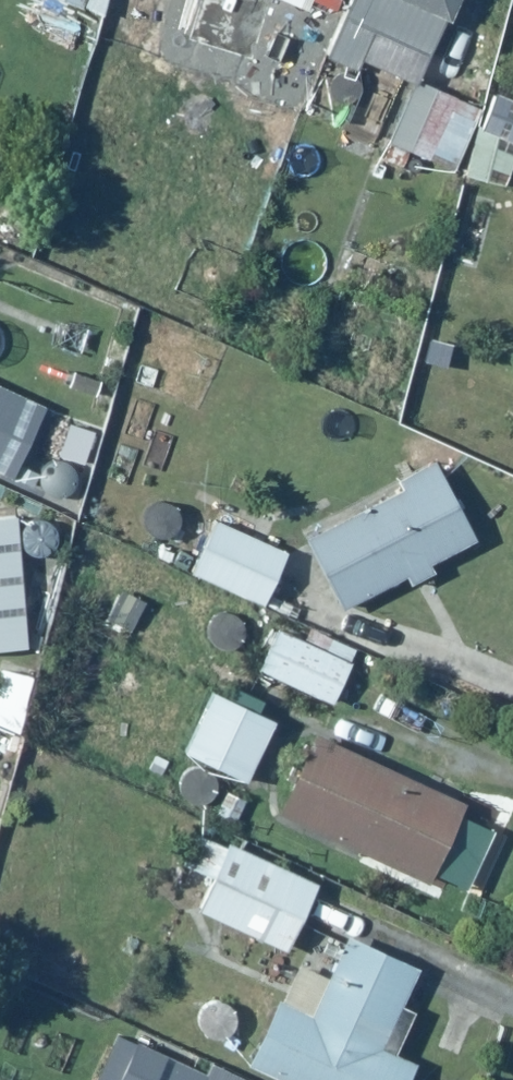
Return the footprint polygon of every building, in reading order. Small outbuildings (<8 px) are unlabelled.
[(296,0),(190,0),(185,14),(192,16),(183,44),(251,64),(256,46),(293,57),(308,4),(296,0)] [(323,56),(355,69),(360,59),(415,82),(449,0),(347,0),(323,56)] [(492,90),(463,174),(506,189),(512,168),(512,97),(492,90)] [(434,459),(302,532),(344,608),(406,574),(411,584),(437,569),(430,557),(475,532),(434,459)] [(0,513),(0,646),(27,644),(20,549),(57,546),(54,510),(0,513)] [(213,514),(187,567),(262,603),(288,550),(213,514)] [(348,655),(273,624),(255,669),(330,700),(348,655)] [(2,661),(0,666),(0,728),(23,734),(40,672),(2,661)] [(226,693),(209,685),(177,753),(245,785),(277,718),(263,711),(269,698),(232,681),(226,693)] [(319,726),(279,809),(427,881),(467,798),(319,726)] [(323,880),(221,832),(205,825),(186,866),(210,877),(196,907),(289,951),(323,880)] [(246,1062),(285,1079),(408,1079),(419,1056),(397,1046),(414,1009),(400,1002),(426,943),(326,898),(314,926),(341,939),(326,972),(293,957),(246,1062)] [(97,1079),(254,1079),(208,1057),(202,1069),(122,1030),(110,1053),(97,1079)]
